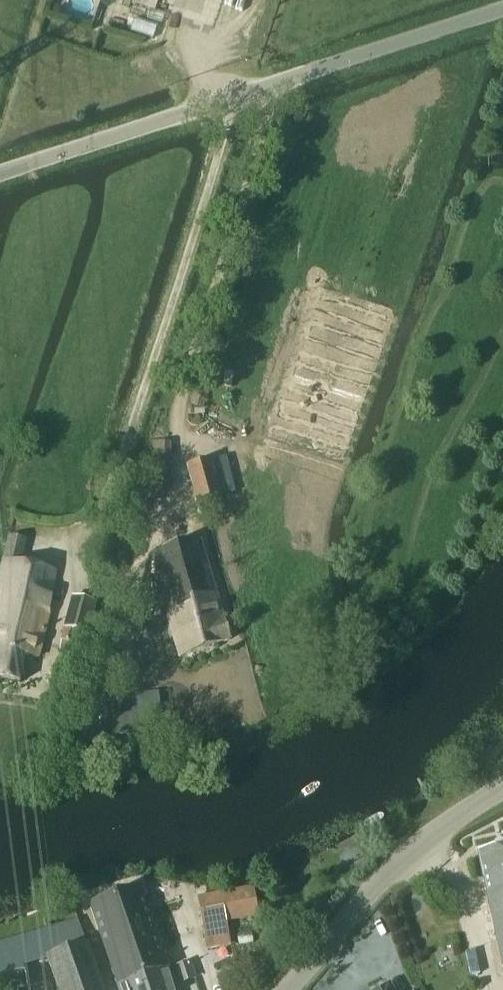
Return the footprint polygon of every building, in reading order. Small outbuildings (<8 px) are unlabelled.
[(143,486),(171,486),(170,442),(150,443),(143,486)] [(196,500),(233,490),(225,457),(186,467),(196,500)] [(56,570),(18,563),(25,538),(8,534),(0,577),(0,679),(19,683),(24,654),(38,657),(56,570)] [(178,658),(231,640),(202,543),(186,544),(149,554),(167,615),(178,658)] [(70,602),(61,640),(72,643),(78,644),(81,632),(88,607),(70,602)] [(114,718),(127,672),(90,661),(76,707),(114,718)] [(502,969),(502,847),(478,852),(502,969)] [(226,921),(259,915),(253,886),(197,896),(206,949),(231,944),(226,921)] [(117,984),(147,974),(152,989),(157,987),(157,989),(175,989),(142,887),(90,903),(117,984)] [(77,920),(0,942),(0,989),(5,989),(26,985),(21,966),(47,957),(58,989),(102,989),(77,920)] [(157,987),(152,989),(147,974),(117,984),(119,989),(157,989),(157,987)] [(375,989),(395,989),(390,982),(375,989)]
